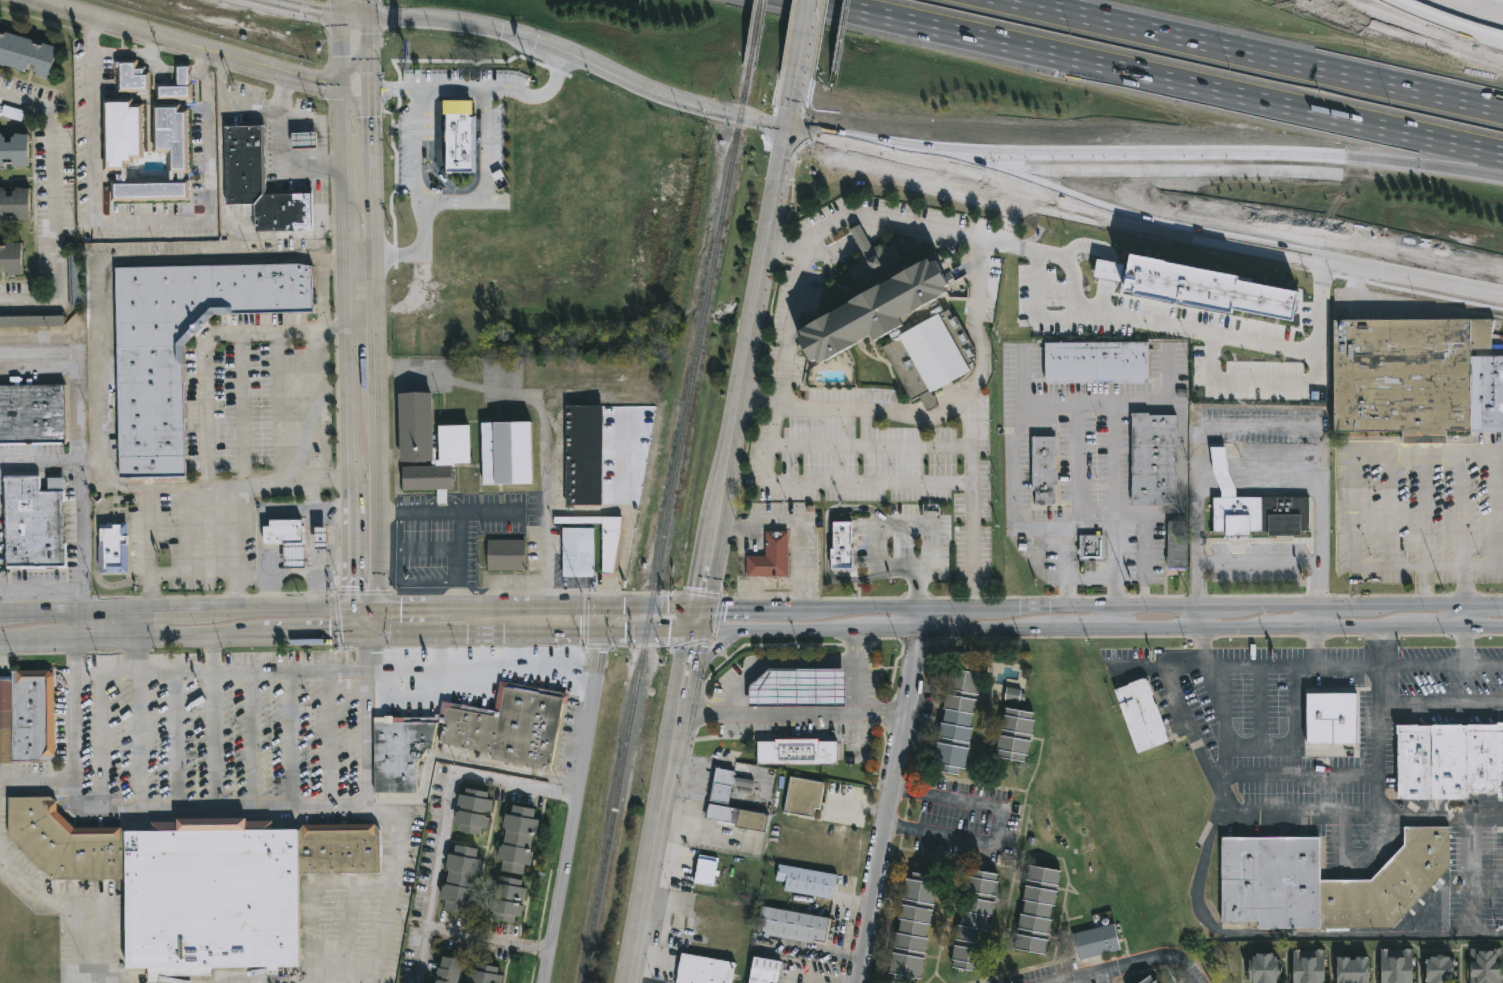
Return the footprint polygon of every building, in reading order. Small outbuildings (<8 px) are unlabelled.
[(27,73),(0,66),(0,30),(59,47),(50,79),(36,75),(37,73),(34,73),(36,67),(29,65),(27,73)] [(137,60),(137,66),(145,66),(145,70),(149,70),(149,96),(136,96),(136,93),(116,92),(116,60),(137,60)] [(191,100),(156,100),(156,84),(176,84),(176,75),(176,67),(191,67),(191,76),(191,100)] [(132,99),(132,103),(143,103),(143,159),(133,159),(133,164),(126,164),(126,181),(168,180),(167,154),(152,154),(151,105),(181,104),(181,109),(188,109),(189,173),(185,173),(185,180),(189,180),(189,201),(109,202),(109,182),(115,182),(114,174),(119,174),(119,173),(102,173),(101,99),(132,99)] [(476,173),(477,117),(472,117),(473,101),(446,101),(445,173),(476,173)] [(263,126),(264,193),(311,193),(312,232),(255,233),(254,204),(225,205),(223,127),(263,126)] [(316,149),(291,150),(291,133),(316,132),(316,149)] [(29,167),(0,167),(0,134),(3,134),(3,137),(5,137),(5,143),(12,143),(12,137),(15,137),(15,134),(21,134),(29,134),(29,167)] [(30,221),(0,221),(0,188),(4,188),(4,191),(6,191),(6,197),(13,197),(13,191),(16,191),(16,188),(22,188),(30,188),(30,221)] [(869,241),(873,248),(879,245),(883,250),(894,244),(902,257),(898,260),(906,274),(929,260),(932,264),(936,261),(951,287),(945,290),(949,295),(938,301),(945,312),(950,309),(954,317),(956,316),(975,348),(972,350),(975,356),(970,358),(974,364),(969,367),(971,371),(932,395),(939,406),(928,412),(919,398),(913,402),(881,349),(892,342),(889,337),(875,346),(870,338),(826,364),(826,363),(819,367),(817,363),(812,366),(798,340),(803,338),(800,333),(806,328),(867,292),(860,281),(856,284),(848,270),(859,263),(856,258),(863,254),(849,231),(859,225),(869,241)] [(6,268),(0,268),(0,247),(6,247),(6,244),(22,244),(22,277),(8,277),(8,274),(6,274),(6,268)] [(1294,321),(1298,291),(1239,282),(1240,274),(1130,257),(1124,295),(1294,321)] [(1122,281),(1124,263),(1096,261),(1095,279),(1122,281)] [(184,477),(117,479),(113,268),(312,264),(312,313),(212,315),(182,347),(184,477)] [(64,326),(64,316),(0,317),(0,327),(64,326)] [(1334,322),(1334,433),(1401,432),(1401,445),(1446,445),(1446,432),(1469,433),(1468,356),(1470,351),(1490,351),(1490,335),(1495,321),(1334,322)] [(1150,384),(1045,384),(1045,343),(1150,343),(1150,384)] [(1502,433),(1502,355),(1468,356),(1469,433),(1502,433)] [(64,445),(0,446),(0,386),(13,386),(13,383),(9,383),(9,377),(19,377),(20,386),(25,386),(25,379),(32,379),(32,386),(63,386),(64,445)] [(399,394),(432,393),(434,461),(401,462),(399,394)] [(602,508),(563,508),(565,405),(603,406),(602,508)] [(1149,414),(1149,416),(1177,416),(1177,505),(1166,505),(1166,506),(1133,506),(1132,414),(1149,414)] [(532,486),(480,487),(479,423),(531,422),(532,486)] [(436,466),(435,461),(439,461),(439,427),(470,425),(471,463),(455,464),(452,466),(453,490),(447,490),(447,498),(447,505),(437,505),(437,497),(437,490),(403,491),(403,467),(436,466)] [(1055,438),(1055,440),(1057,440),(1057,457),(1055,457),(1055,473),(1058,473),(1058,486),(1055,486),(1055,505),(1052,505),(1052,506),(1040,506),(1040,504),(1036,504),(1036,491),(1033,491),(1033,438),(1055,438)] [(1238,492),(1238,498),(1310,498),(1310,532),(1303,532),(1303,537),(1269,537),(1269,533),(1251,533),(1251,537),(1227,537),(1227,533),(1214,533),(1214,498),(1223,498),(1223,493),(1214,473),(1211,448),(1226,448),(1229,473),(1238,492)] [(37,478),(37,493),(46,493),(46,479),(64,479),(64,493),(61,493),(62,546),(64,546),(64,567),(4,568),(4,537),(3,537),(3,518),(2,518),(2,511),(3,511),(3,484),(1,484),(1,479),(37,478)] [(839,509),(856,509),(858,555),(836,555),(839,509)] [(613,573),(601,573),(603,524),(554,523),(554,517),(621,518),(621,530),(613,573)] [(284,545),(264,545),(263,527),(269,527),(269,521),(301,521),(302,545),(284,545)] [(1187,522),(1186,568),(1168,568),(1168,564),(1167,564),(1167,557),(1168,557),(1169,522),(1187,522)] [(127,523),(127,572),(100,573),(100,568),(97,568),(97,546),(99,546),(98,526),(106,526),(106,523),(113,523),(113,525),(127,523)] [(315,528),(328,528),(328,550),(315,551),(315,528)] [(595,576),(562,576),(562,528),(594,528),(595,576)] [(788,576),(746,575),(746,556),(765,557),(765,532),(788,532),(788,576)] [(1105,537),(1105,562),(1080,562),(1080,555),(1078,555),(1078,550),(1080,550),(1080,536),(1105,537)] [(526,571),(486,571),(486,540),(526,540),(526,571)] [(302,545),(305,545),(305,569),(284,569),(284,545),(302,545)] [(979,665),(978,672),(983,673),(975,713),(974,713),(971,726),(974,727),(966,768),(960,767),(959,775),(939,771),(941,762),(934,761),(942,721),(944,721),(946,708),(943,707),(951,667),(956,668),(958,661),(979,665)] [(845,705),(749,705),(749,686),(768,667),(845,668),(845,705)] [(48,761),(0,761),(0,679),(10,680),(11,669),(48,669),(53,674),(52,757),(48,761)] [(1144,677),(1145,678),(1147,677),(1156,704),(1158,703),(1168,731),(1166,731),(1170,741),(1138,752),(1115,689),(1144,677)] [(569,693),(567,703),(563,702),(550,771),(490,759),(491,753),(438,742),(442,722),(437,721),(431,749),(426,749),(416,764),(417,793),(374,793),(373,715),(384,715),(384,714),(392,714),(392,716),(440,716),(443,701),(494,710),(500,680),(569,693)] [(1019,702),(1020,689),(1006,688),(1005,701),(1019,702)] [(1356,740),(1307,741),(1307,693),(1356,692),(1356,740)] [(1035,712),(1033,719),(1035,720),(1029,754),(1027,754),(1025,761),(998,756),(999,749),(997,748),(1003,714),(1005,714),(1006,707),(1035,712)] [(1497,721),(1502,721),(1502,798),(1498,798),(1498,793),(1468,793),(1468,798),(1398,798),(1398,724),(1497,724),(1497,721)] [(819,738),(819,740),(837,740),(837,764),(758,764),(758,741),(775,741),(775,738),(819,738)] [(735,771),(729,804),(709,800),(716,767),(735,771)] [(825,782),(820,810),(815,809),(813,819),(784,813),(787,797),(783,796),(784,791),(787,792),(790,776),(825,782)] [(753,780),(734,779),(733,786),(753,787),(753,780)] [(489,791),(487,798),(492,799),(490,812),(484,810),(483,814),(490,816),(488,827),(480,826),(479,835),(459,831),(460,823),(454,822),(456,810),(463,810),(464,806),(457,804),(459,792),(465,793),(466,787),(489,791)] [(56,810),(72,828),(119,827),(123,830),(150,830),(149,821),(175,821),(175,818),(244,817),(244,820),(271,820),(271,829),(297,829),(302,824),(374,824),(379,829),(379,872),(297,873),(298,967),(277,967),(277,974),(266,974),(266,967),(210,968),(210,981),(203,981),(203,975),(157,975),(157,981),(147,981),(147,968),(124,968),(123,879),(52,880),(7,834),(7,797),(49,796),(56,802),(56,810)] [(769,814),(766,833),(736,827),(736,824),(706,818),(709,803),(769,814)] [(535,808),(534,817),(539,818),(536,835),(532,834),(529,848),(535,849),(531,867),(525,866),(524,875),(500,870),(502,860),(496,859),(499,844),(501,844),(502,842),(503,842),(506,830),(504,829),(505,827),(502,827),(505,812),(511,813),(512,804),(535,808)] [(1319,880),(1371,880),(1404,844),(1404,826),(1448,826),(1448,866),(1393,928),(1320,928),(1319,880)] [(1320,928),(1257,928),(1257,922),(1220,922),(1220,837),(1319,836),(1319,880),(1320,928)] [(478,848),(476,857),(482,858),(479,875),(474,875),(472,888),(477,889),(474,907),(468,906),(466,915),(443,911),(445,900),(439,899),(442,884),(444,885),(445,882),(446,883),(448,870),(447,870),(447,868),(445,867),(448,853),(454,854),(455,844),(478,848)] [(719,871),(718,877),(714,876),(712,886),(694,882),(699,854),(718,858),(716,870),(719,871)] [(837,874),(833,899),(784,891),(786,882),(776,880),(779,864),(837,874)] [(1062,870),(1055,905),(1053,905),(1050,918),(1053,919),(1046,954),(1014,948),(1020,914),(1023,914),(1026,900),(1023,900),(1030,864),(1062,870)] [(998,873),(997,881),(999,881),(994,916),(991,916),(988,929),(990,930),(985,965),(982,965),(981,971),(952,967),(954,960),(952,959),(958,924),(961,925),(963,911),(960,910),(965,875),(970,876),(971,869),(998,873)] [(915,977),(914,982),(904,982),(893,981),(894,973),(889,972),(897,932),(901,933),(903,919),(899,918),(907,877),(912,878),(913,871),(935,876),(933,883),(938,884),(930,924),(928,924),(925,937),(929,938),(921,978),(915,977)] [(524,880),(522,886),(527,887),(525,900),(519,899),(518,903),(525,904),(523,916),(515,915),(514,924),(494,920),(495,912),(489,910),(491,899),(498,898),(499,895),(492,893),(494,881),(500,882),(501,875),(524,880)] [(829,918),(825,942),(814,940),(813,944),(765,935),(765,931),(757,930),(762,905),(829,918)] [(1121,951),(1079,961),(1073,934),(1115,924),(1121,951)] [(1502,977),(1502,982),(1467,982),(1467,955),(1471,955),(1471,949),(1502,948),(1502,977)] [(1414,950),(1413,982),(1381,982),(1382,949),(1414,950)] [(1326,950),(1325,982),(1294,982),(1294,950),(1316,951),(1316,950),(1326,950)] [(735,962),(732,982),(683,982),(676,982),(681,953),(735,962)] [(1279,980),(1279,982),(1255,982),(1255,980),(1250,980),(1250,959),(1254,959),(1254,955),(1258,955),(1258,953),(1275,953),(1275,956),(1279,956),(1279,960),(1283,959),(1283,980),(1279,980)] [(1456,963),(1456,982),(1428,982),(1428,959),(1432,959),(1432,956),(1445,955),(1445,956),(1451,956),(1452,959),(1456,963)] [(457,979),(457,982),(435,982),(435,981),(440,980),(441,976),(436,974),(437,967),(440,967),(442,956),(461,959),(459,970),(462,970),(460,980),(457,979)] [(770,981),(770,982),(749,982),(754,956),(781,961),(778,982),(770,981)] [(1371,956),(1371,982),(1338,982),(1338,957),(1350,956),(1350,959),(1358,959),(1358,956),(1371,956)] [(502,975),(501,982),(474,982),(467,981),(469,969),(475,970),(476,963),(498,967),(497,974),(502,975)] [(1158,979),(1161,982),(1140,982),(1152,975),(1156,981),(1158,979)]
